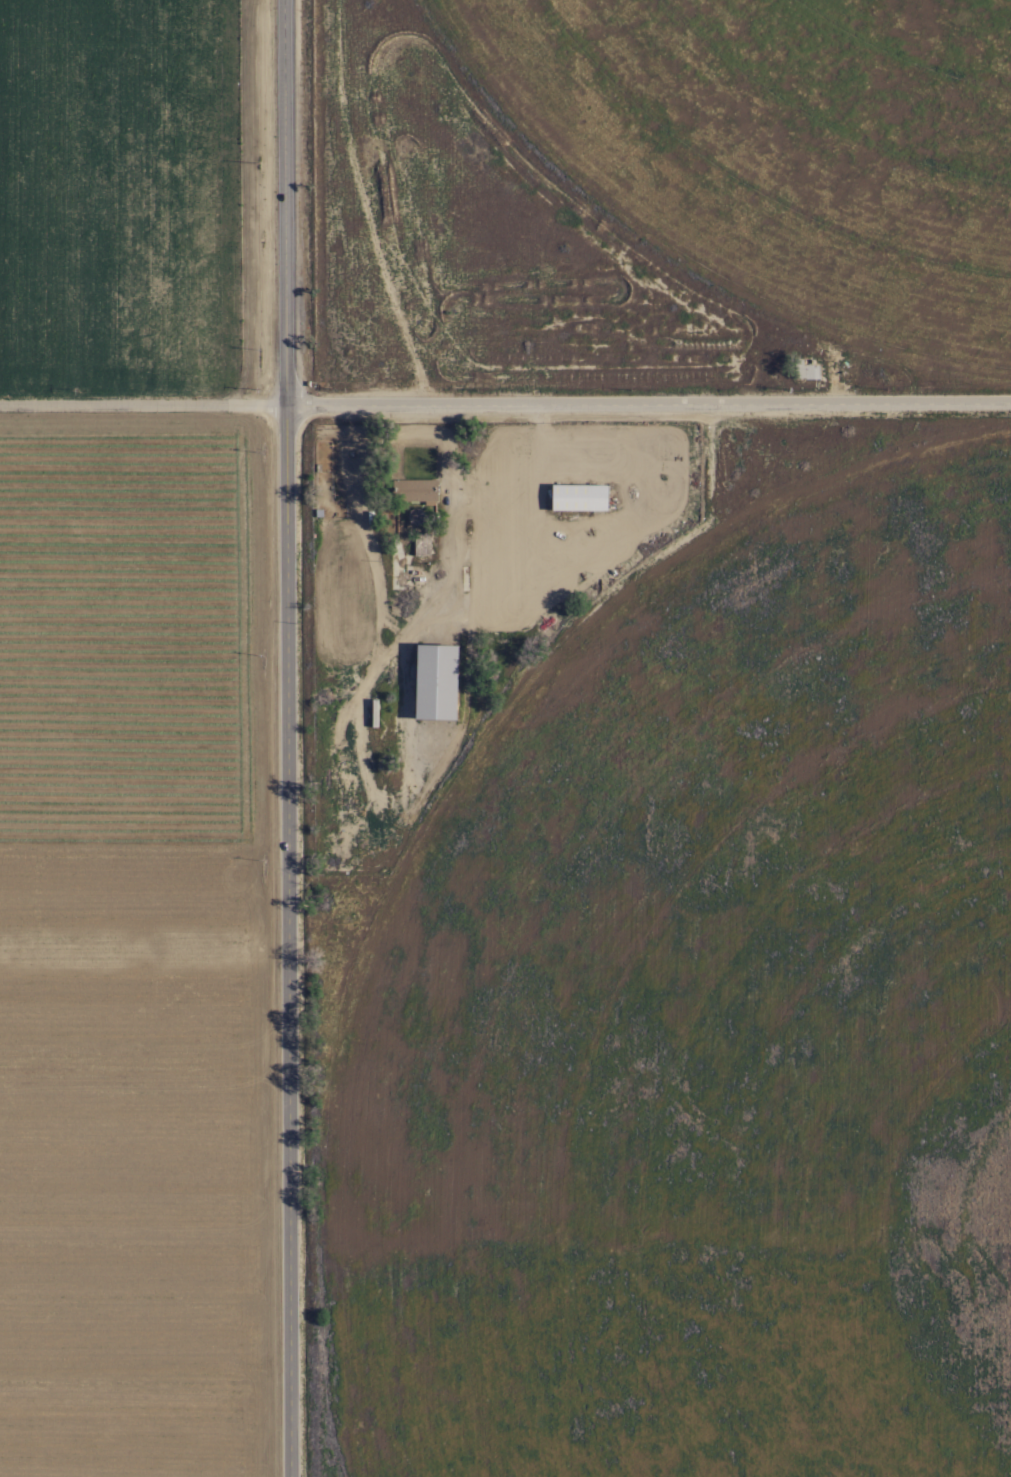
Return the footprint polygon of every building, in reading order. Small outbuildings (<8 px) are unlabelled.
[(795,359),(803,358),(803,364),(813,364),(813,365),(820,365),(820,378),(805,379),(805,378),(795,378),(795,359)] [(438,478),(438,499),(425,499),(425,502),(409,502),(409,499),(393,499),(393,478),(438,478)] [(609,481),(609,507),(553,507),(553,481),(609,481)] [(421,508),(424,514),(422,520),(416,523),(410,520),(407,514),(410,508),(416,506),(421,508)] [(430,531),(430,553),(414,553),(414,531),(430,531)] [(460,642),(458,717),(416,716),(418,641),(460,642)]
